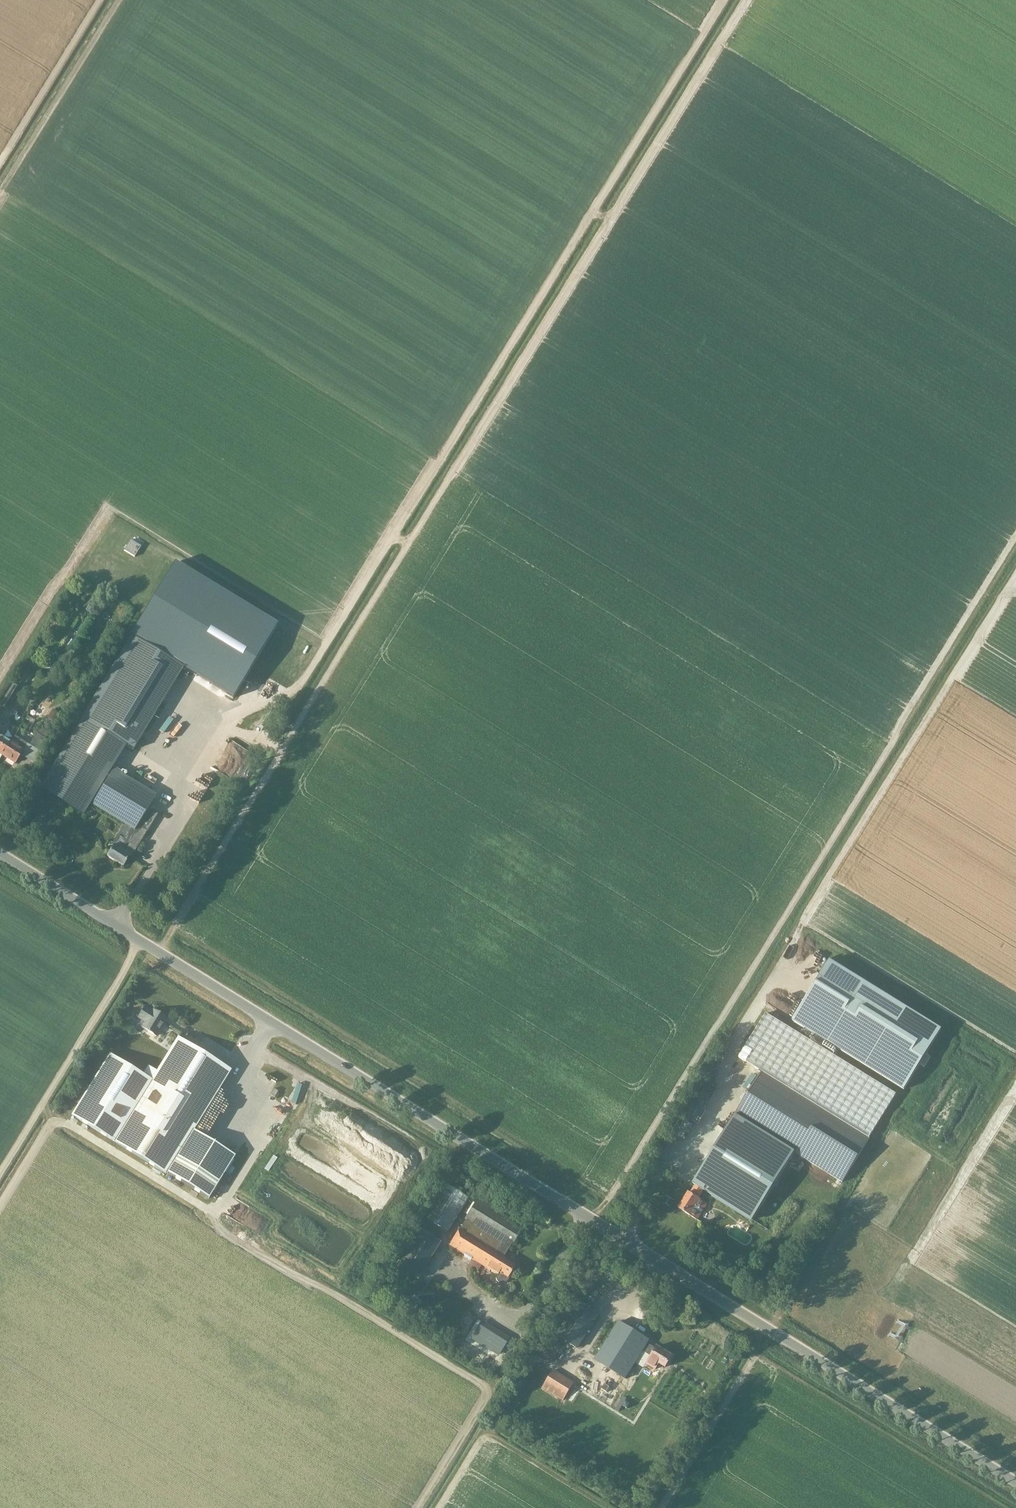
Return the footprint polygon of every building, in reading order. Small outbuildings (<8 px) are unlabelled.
[(83,719),(41,788),(82,813),(124,744),(125,743),(133,748),(183,668),(232,698),(277,625),(178,565),(134,636),(83,719)] [(0,704),(0,705),(7,710),(20,690),(12,685),(0,704)] [(3,755),(15,735),(14,735),(10,742),(3,737),(10,726),(5,723),(0,730),(0,753),(3,755)] [(36,733),(29,745),(38,751),(45,739),(36,733)] [(27,744),(15,735),(3,755),(15,763),(27,744)] [(129,854),(132,856),(158,813),(148,807),(155,794),(114,769),(93,803),(118,818),(117,820),(125,825),(124,827),(123,826),(112,844),(114,845),(107,855),(124,865),(128,858),(127,857),(129,854)] [(829,961),(792,1021),(814,1034),(810,1041),(833,1055),(837,1049),(904,1090),(941,1030),(829,961)] [(156,1035),(167,1018),(158,1012),(157,1014),(145,1006),(139,1016),(146,1021),(143,1026),(156,1035)] [(766,1014),(739,1057),(868,1138),(895,1094),(766,1014)] [(109,1054),(73,1113),(167,1172),(231,1069),(179,1037),(157,1072),(148,1066),(142,1075),(109,1054)] [(762,1073),(735,1116),(776,1141),(794,1152),(797,1154),(842,1182),(869,1139),(823,1111),(762,1073)] [(274,1088),(270,1094),(275,1097),(278,1090),(274,1088)] [(735,1116),(693,1183),(695,1185),(703,1190),(752,1221),(794,1152),(776,1141),(735,1116)] [(786,1172),(774,1188),(796,1204),(808,1188),(786,1172)] [(447,1231),(468,1198),(446,1184),(425,1218),(447,1231)] [(688,1192),(678,1208),(697,1220),(707,1204),(699,1199),(698,1198),(703,1190),(695,1185),(690,1194),(688,1192)] [(507,1280),(509,1277),(511,1273),(515,1265),(503,1258),(505,1255),(504,1255),(509,1246),(510,1247),(523,1226),(477,1198),(465,1219),(465,1220),(460,1228),(459,1228),(449,1245),(497,1274),(496,1276),(496,1278),(497,1280),(501,1282),(503,1282),(505,1282),(507,1280)] [(236,1203),(230,1214),(259,1231),(265,1221),(236,1203)] [(418,1280),(440,1242),(417,1228),(394,1265),(418,1280)] [(577,1349),(599,1314),(577,1300),(555,1335),(577,1349)] [(494,1365),(511,1339),(468,1312),(451,1338),(494,1365)] [(649,1340),(619,1321),(595,1359),(625,1378),(642,1350),(651,1356),(647,1362),(656,1368),(659,1363),(665,1367),(672,1356),(657,1346),(656,1348),(647,1343),(649,1340)] [(563,1401),(572,1387),(574,1383),(553,1369),(542,1387),(563,1401)] [(589,1377),(592,1370),(590,1369),(589,1372),(585,1370),(578,1383),(596,1392),(601,1383),(589,1377)] [(601,1405),(610,1410),(616,1401),(607,1395),(601,1405)]
